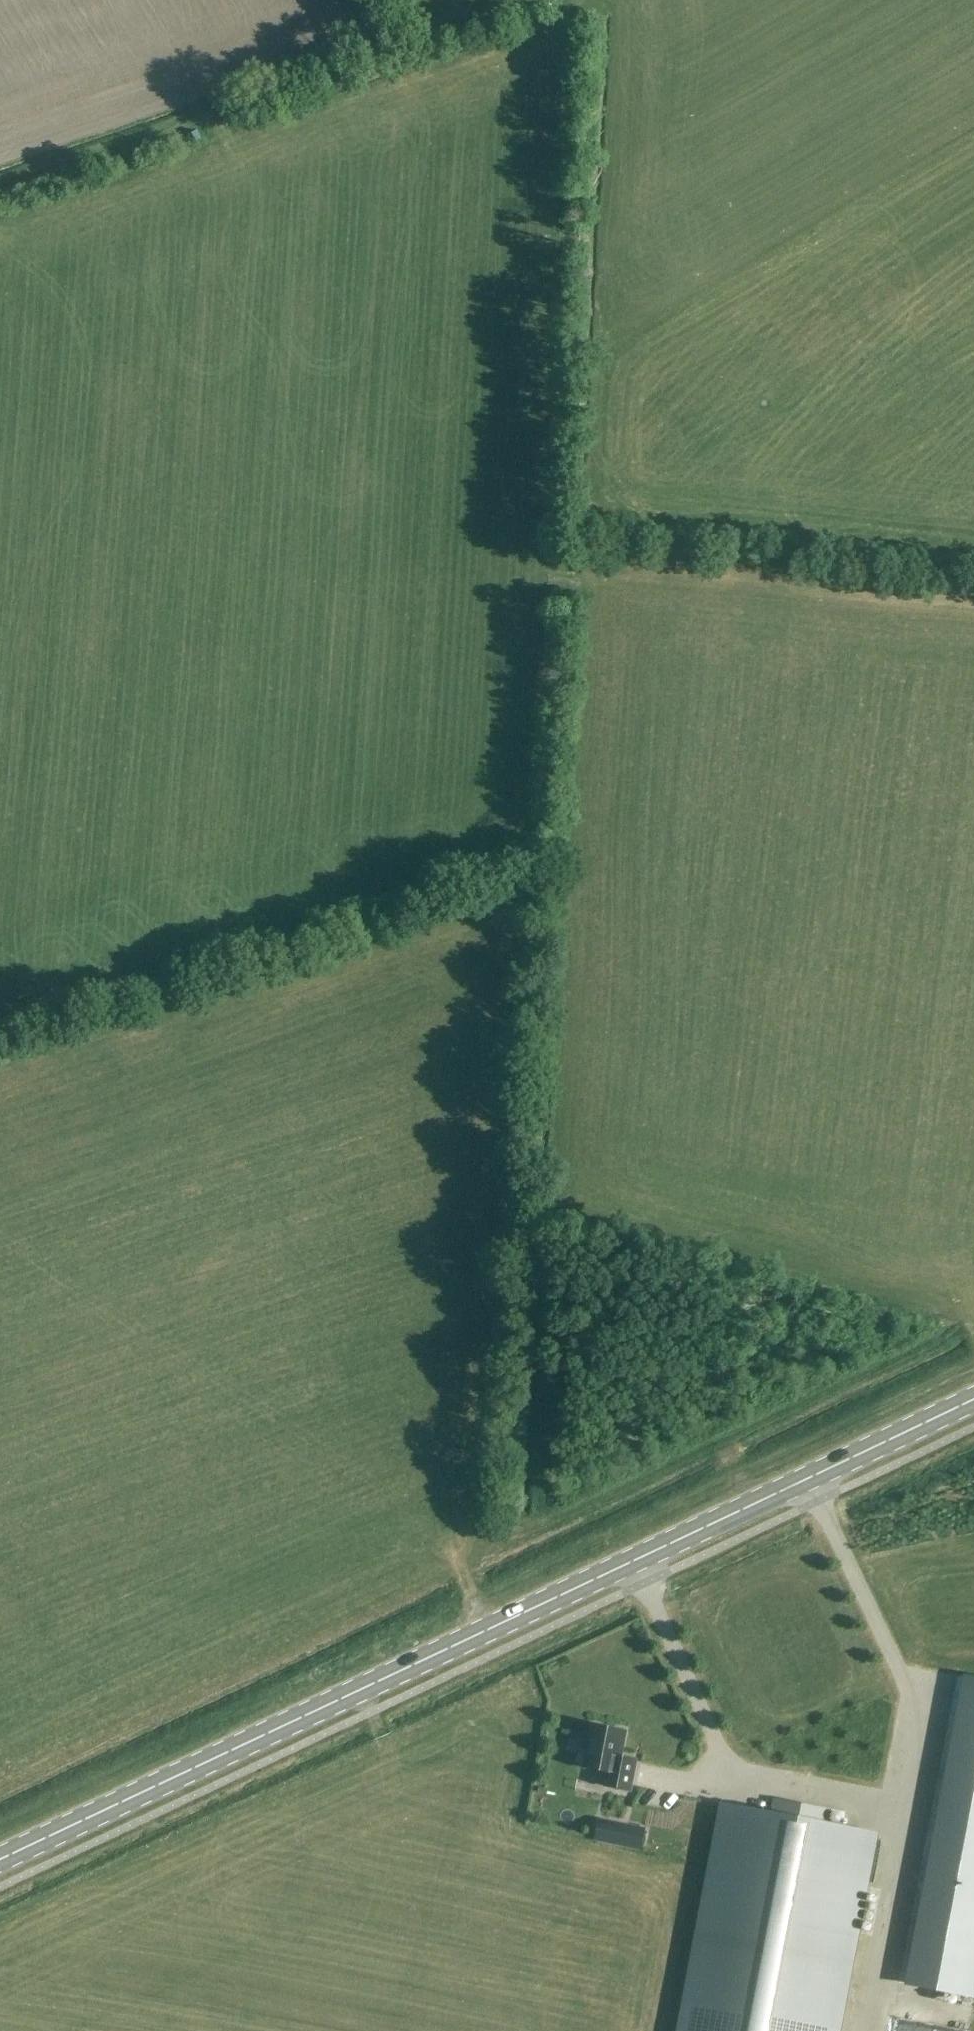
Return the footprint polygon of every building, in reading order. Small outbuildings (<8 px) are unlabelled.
[(965,1676),(924,1892),(973,1902),(973,1678),(965,1676)] [(594,1726),(585,1769),(609,1774),(606,1787),(629,1792),(635,1760),(619,1757),(624,1732),(594,1726)] [(680,2030),(837,2030),(874,1835),(723,1807),(680,2030)] [(644,1831),(619,1825),(615,1844),(641,1849),(644,1831)]
